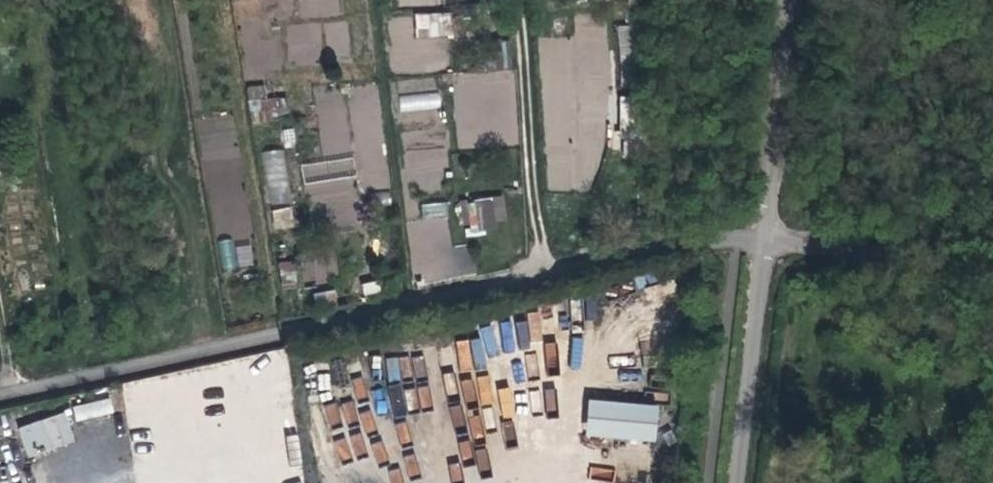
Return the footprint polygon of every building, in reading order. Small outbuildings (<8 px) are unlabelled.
[(415,13),(416,37),(451,36),(450,12),(415,13)] [(635,81),(632,25),(619,26),(621,82),(635,81)] [(537,39),(547,192),(601,188),(597,126),(580,127),(574,36),(537,39)] [(244,89),(254,123),(288,113),(283,95),(266,100),(261,83),(244,89)] [(324,161),(301,164),(306,199),(358,191),(342,93),(313,97),(324,161)] [(399,94),(399,110),(440,110),(441,94),(399,94)] [(405,171),(446,170),(445,148),(405,150),(405,171)] [(267,204),(288,202),(285,150),(264,151),(267,204)] [(461,200),(463,232),(506,229),(504,197),(461,200)] [(422,215),(447,216),(448,203),(422,202),(422,215)] [(273,229),(295,227),(293,208),(272,209),(273,229)] [(221,269),(252,268),(252,241),(220,242),(221,269)] [(447,255),(447,274),(471,274),(472,245),(423,243),(423,254),(447,255)] [(297,280),(295,260),(279,262),(281,282),(297,280)] [(73,407),(76,420),(112,412),(109,399),(73,407)] [(586,405),(583,439),(653,446),(656,412),(586,405)] [(65,410),(17,428),(28,458),(76,440),(65,410)]
